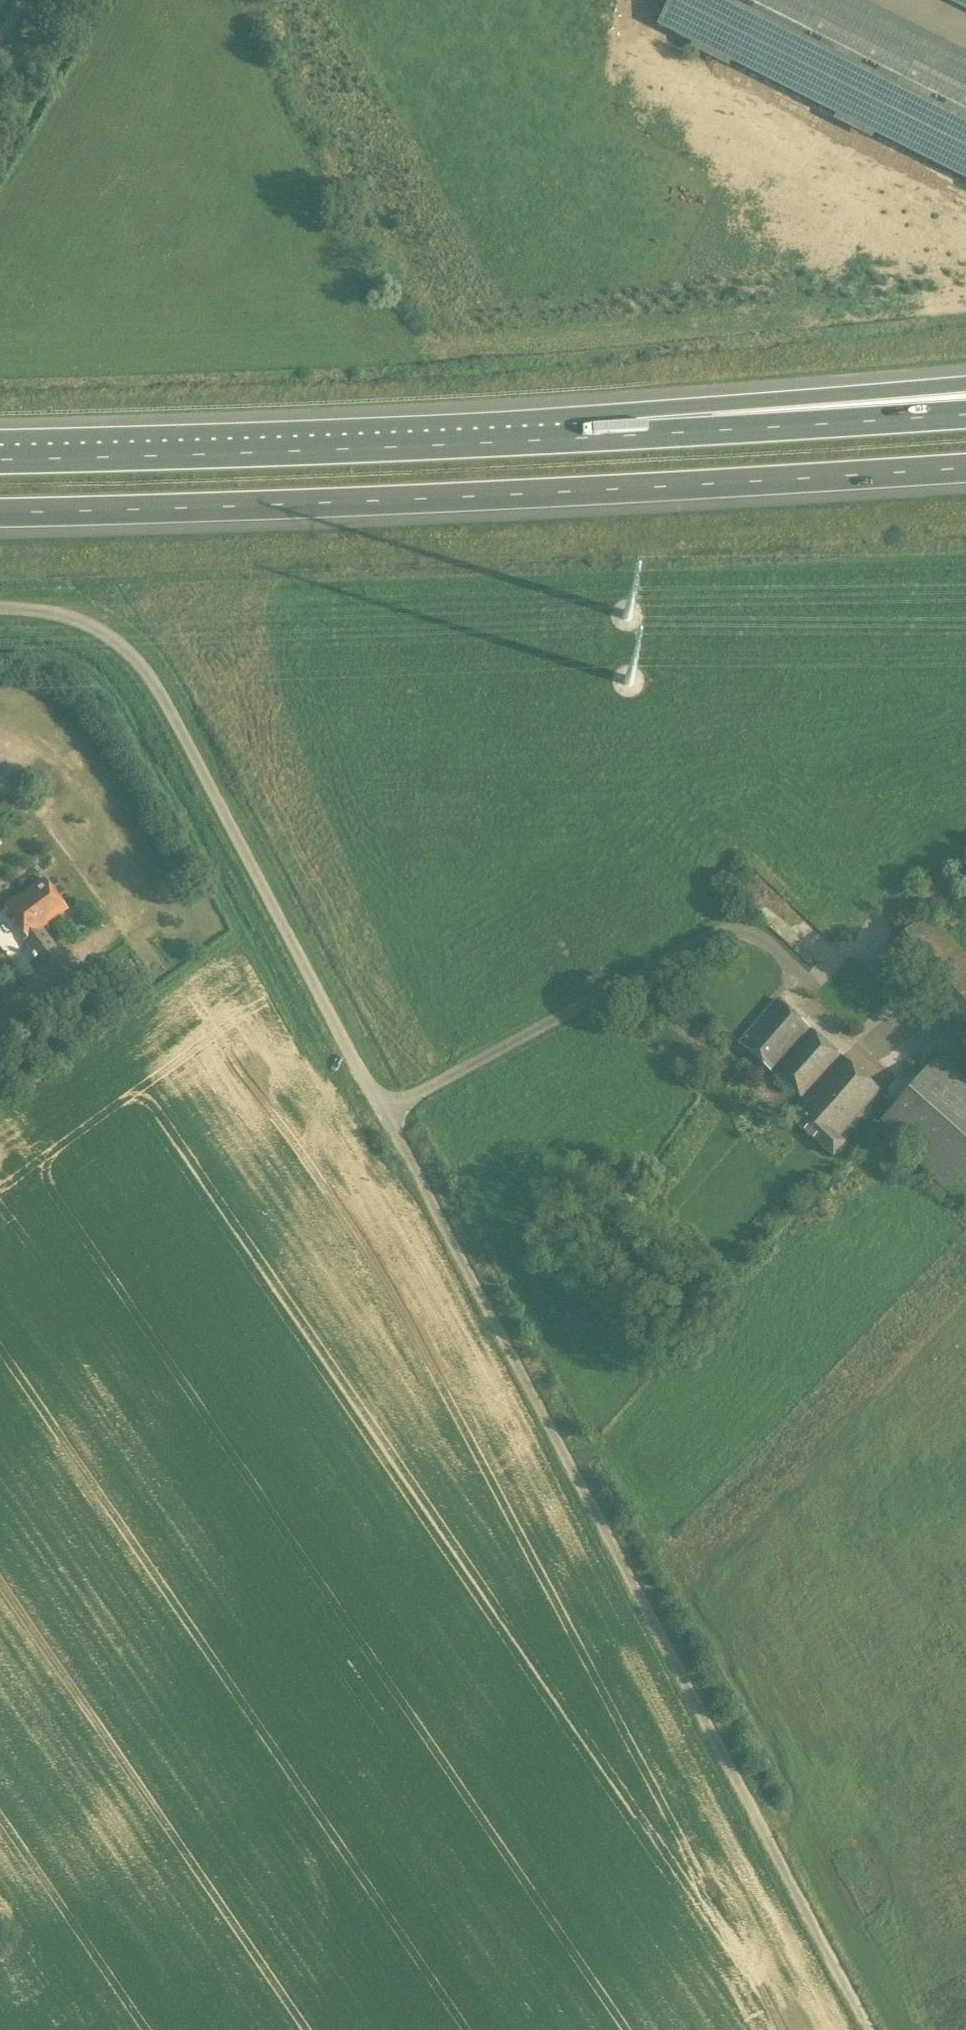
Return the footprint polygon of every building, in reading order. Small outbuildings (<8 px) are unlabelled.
[(847,0),(670,0),(659,21),(965,175),(965,60),(847,0)] [(965,9),(965,0),(947,0),(965,9)] [(622,615),(621,616),(622,617),(622,618),(623,619),(624,620),(625,621),(626,621),(627,621),(628,621),(629,620),(630,619),(631,618),(631,617),(631,616),(631,615),(631,614),(630,613),(629,612),(628,611),(627,611),(626,611),(625,611),(623,612),(623,613),(622,614),(622,615)] [(623,680),(623,682),(623,683),(623,684),(624,685),(625,686),(626,686),(627,687),(629,687),(630,686),(631,686),(632,685),(632,684),(633,683),(633,681),(633,680),(632,679),(631,678),(630,677),(629,677),(628,677),(627,677),(626,677),(625,678),(624,678),(623,679),(623,680)] [(4,908),(26,938),(22,941),(34,958),(29,962),(35,971),(41,967),(42,968),(13,989),(29,1012),(48,997),(45,993),(114,944),(100,925),(61,954),(42,928),(67,909),(44,878),(4,908)] [(776,1000),(738,1043),(800,1098),(785,1115),(832,1156),(844,1143),(837,1138),(859,1113),(878,1091),(776,1000)] [(893,1104),(874,1127),(873,1127),(945,1192),(965,1169),(965,1076),(940,1052),(894,1105),(893,1104)]
